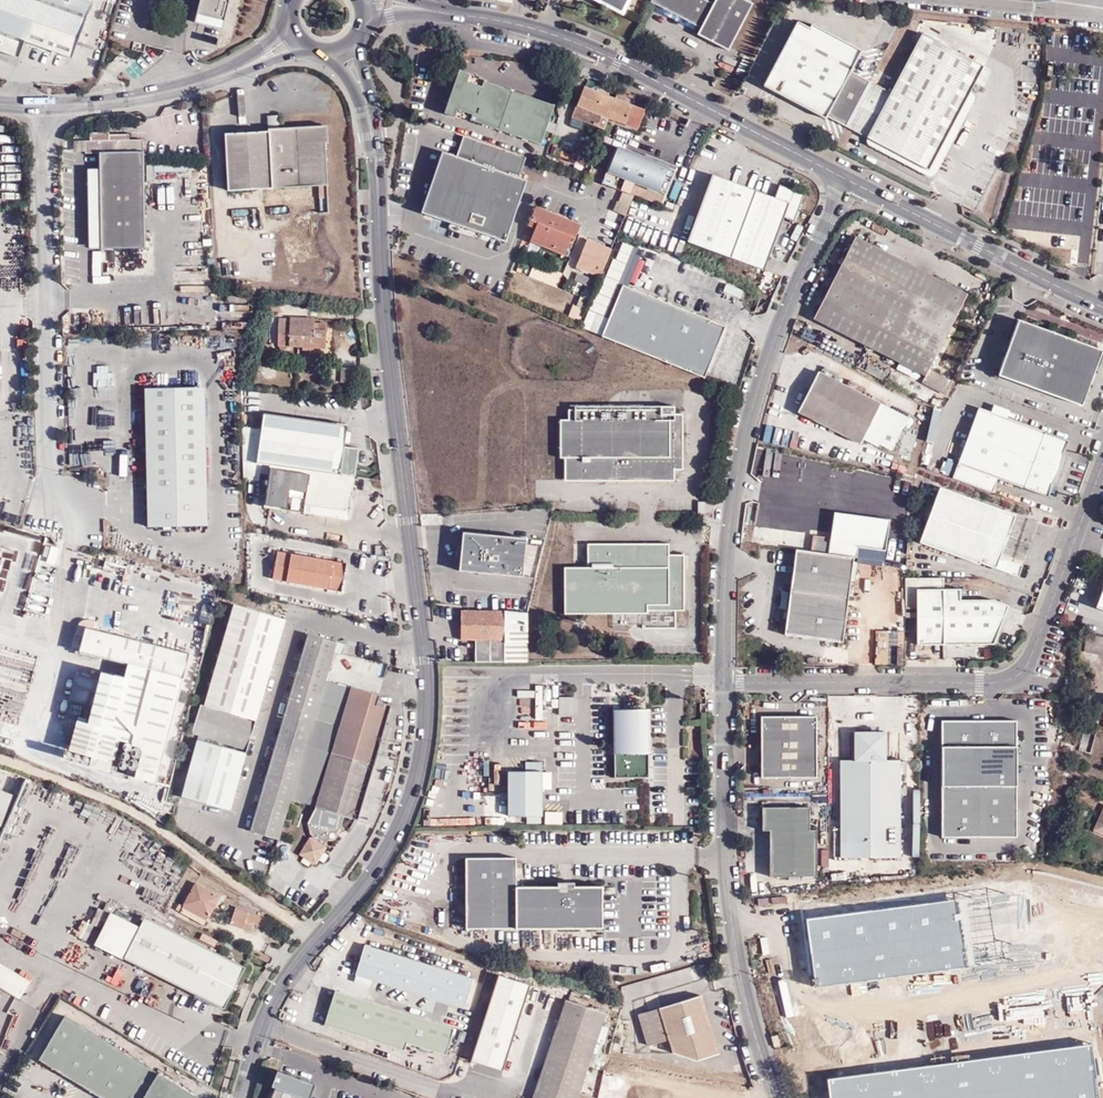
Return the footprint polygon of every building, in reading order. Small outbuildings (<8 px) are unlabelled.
[(19,59),(24,41),(71,57),(92,0),(0,0),(0,52),(19,59)] [(196,22),(222,28),(228,0),(201,0),(196,22)] [(621,10),(626,0),(602,0),(621,10)] [(705,0),(653,0),(651,3),(702,29),(698,35),(729,51),(731,47),(753,5),(744,0),(717,0),(714,5),(705,0)] [(845,127),(869,82),(852,72),(863,51),(813,24),(811,28),(798,21),(765,85),(827,119),(828,117),(841,124),(845,127)] [(922,35),(891,93),(869,82),(845,127),(867,138),(927,170),(968,92),(982,66),(922,35)] [(741,74),(748,61),(741,58),(735,71),(741,74)] [(470,124),(540,148),(554,109),(474,81),(475,79),(459,74),(444,117),(460,122),(461,120),(470,124)] [(607,115),(613,98),(586,88),(575,117),(604,128),(605,128),(610,118),(609,116),(607,115)] [(974,95),(968,92),(927,170),(867,138),(868,143),(871,147),(928,177),(933,176),(938,171),(975,100),(974,95)] [(647,111),(613,98),(607,115),(609,116),(610,118),(639,130),(647,111)] [(325,128),(282,131),(282,115),(268,116),(268,132),(224,134),(228,191),(319,186),(320,213),(329,213),(329,199),(328,186),(325,128)] [(101,249),(146,248),(144,164),(144,151),(143,140),(129,140),(129,134),(110,135),(110,133),(90,133),(90,140),(85,140),(85,154),(99,154),(101,249)] [(456,159),(448,157),(427,216),(506,245),(527,184),(519,181),(526,160),(464,138),(461,147),(456,159)] [(678,169),(618,146),(607,173),(667,196),(678,169)] [(776,198),(715,175),(689,242),(765,271),(786,218),(795,221),(805,195),(789,188),(781,185),(776,198)] [(536,221),(529,239),(563,254),(572,235),(576,236),(580,223),(535,205),(528,218),(536,221)] [(521,236),(529,239),(536,221),(528,218),(521,236)] [(946,395),(953,381),(930,370),(968,294),(855,237),(834,280),(813,319),(825,325),(925,376),(922,382),(946,395)] [(607,254),(589,246),(577,272),(596,280),(607,254)] [(614,257),(608,278),(621,282),(626,260),(614,257)] [(580,328),(601,337),(620,288),(599,279),(593,295),(604,299),(597,315),(587,311),(580,328)] [(620,288),(601,337),(704,378),(724,325),(625,286),(621,285),(620,288)] [(281,303),(265,302),(264,311),(280,312),(281,303)] [(315,319),(290,318),(290,324),(279,324),(278,346),(325,349),(327,324),(315,323),(315,319)] [(1021,319),(1000,375),(1085,405),(1102,354),(1102,349),(1021,319)] [(353,369),(341,368),(340,383),(352,384),(353,369)] [(888,382),(928,403),(934,391),(894,371),(888,382)] [(909,418),(819,372),(798,412),(862,444),(864,440),(878,447),(879,444),(892,451),(909,418)] [(147,488),(148,527),(207,526),(206,487),(202,487),(200,387),(149,389),(151,488),(147,488)] [(248,423),(260,424),(262,405),(250,404),(248,423)] [(568,419),(560,419),(560,458),(564,458),(564,481),(675,481),(675,470),(683,470),(683,414),(675,413),(675,406),(660,406),(660,409),(568,409),(568,419)] [(1071,440),(981,407),(955,477),(996,492),(1000,478),(1051,496),(1071,440)] [(263,413),(257,455),(256,464),(269,466),(340,476),(355,478),(359,449),(345,447),(348,425),(263,413)] [(257,455),(243,453),(243,462),(256,464),(257,455)] [(349,519),(355,478),(340,476),(269,466),(264,507),(349,519)] [(1018,514),(942,487),(922,542),(981,564),(982,562),(1021,576),(1025,565),(1002,557),(1018,514)] [(807,550),(829,553),(856,556),(885,561),(887,545),(890,520),(811,509),(807,550)] [(897,521),(890,520),(887,545),(894,545),(897,521)] [(528,540),(465,533),(460,572),(523,579),(528,540)] [(583,603),(583,612),(611,611),(647,611),(647,607),(684,607),(685,568),(681,568),(680,562),(675,557),(669,557),(669,552),(669,542),(588,541),(587,565),(574,565),(564,565),(563,604),(583,603)] [(856,556),(829,553),(807,550),(798,549),(786,633),(844,642),(850,596),(856,556)] [(346,564),(278,551),(273,579),(341,592),(346,564)] [(946,577),(908,577),(909,606),(919,606),(920,643),(943,643),(997,643),(1011,604),(995,599),(962,599),(962,588),(946,588),(946,577)] [(250,744),(281,615),(229,603),(203,706),(219,710),(215,725),(195,720),(193,731),(250,744)] [(563,612),(583,612),(583,603),(563,604),(563,612)] [(527,663),(528,614),(504,611),(462,611),(461,640),(476,640),(475,663),(527,663)] [(79,652),(167,674),(183,678),(189,653),(85,627),(79,652)] [(874,664),(903,664),(902,630),(873,630),(874,664)] [(1087,647),(1102,652),(1102,636),(1091,633),(1087,647)] [(308,634),(250,831),(279,840),(291,800),(315,719),(326,680),(336,643),(336,642),(308,634)] [(111,729),(99,726),(113,675),(101,672),(88,723),(76,720),(68,752),(86,757),(91,758),(97,735),(109,738),(111,729)] [(167,674),(163,688),(179,692),(183,678),(167,674)] [(179,692),(163,688),(113,675),(99,726),(111,729),(109,738),(97,735),(91,758),(86,757),(84,764),(156,782),(179,692)] [(1073,679),(1065,679),(1065,690),(1072,690),(1073,679)] [(340,727),(382,739),(382,737),(392,705),(385,703),(384,706),(377,704),(380,695),(352,686),(352,688),(326,680),(315,719),(340,727)] [(648,710),(614,710),(615,778),(649,778),(648,710)] [(816,717),(761,716),(761,777),(817,778),(816,717)] [(315,719),(291,800),(316,807),(308,824),(310,835),(312,835),(313,840),(311,839),(301,854),(316,864),(326,848),(323,847),(327,842),(329,841),(330,841),(332,841),(335,840),(337,838),(345,828),(343,826),(342,824),(345,816),(357,819),(382,739),(340,727),(315,719)] [(1018,722),(943,722),(942,836),(942,838),(1017,839),(1018,722)] [(885,732),(854,732),(854,761),(841,761),(841,828),(842,857),(899,857),(899,790),(899,760),(885,761),(885,732)] [(194,737),(179,796),(230,808),(245,750),(194,737)] [(68,760),(84,764),(86,757),(70,753),(68,760)] [(508,816),(542,816),(542,771),(508,771),(508,816)] [(562,801),(573,801),(573,784),(545,784),(545,816),(562,816),(562,801)] [(3,828),(14,797),(0,791),(0,827),(3,828)] [(507,793),(494,793),(494,816),(507,816),(507,793)] [(809,807),(762,808),(762,831),(770,831),(770,877),(817,876),(817,830),(809,830),(809,807)] [(1093,832),(1102,836),(1102,811),(1093,832)] [(900,836),(900,854),(916,854),(916,819),(902,819),(902,835),(900,836)] [(1060,856),(1062,840),(1050,839),(1049,855),(1060,856)] [(517,858),(467,858),(467,929),(604,928),(603,886),(575,886),(575,882),(558,882),(558,886),(517,886),(517,858)] [(182,908),(183,908),(206,921),(207,921),(220,897),(196,883),(183,906),(182,908)] [(206,921),(183,908),(181,912),(203,925),(206,921)] [(263,917),(236,908),(230,924),(251,931),(253,925),(260,927),(263,917)] [(144,919),(140,927),(111,913),(95,945),(162,978),(225,1008),(244,967),(144,919)] [(973,923),(886,934),(898,1025),(872,1028),(878,1074),(990,1059),(1075,1048),(1071,1019),(1097,1016),(1095,997),(984,1011),(973,923)] [(373,980),(469,1010),(479,981),(365,945),(356,974),(357,975),(355,981),(371,986),(373,980)] [(0,963),(0,987),(16,996),(20,999),(31,981),(0,963)] [(531,983),(499,973),(471,1058),(503,1069),(531,983)] [(454,1028),(335,991),(325,1025),(405,1051),(407,1042),(446,1055),(454,1028)] [(719,1054),(701,995),(636,1014),(647,1047),(669,1041),(672,1053),(697,1061),(719,1054)] [(568,999),(535,1097),(577,1097),(588,1066),(595,1068),(603,1042),(597,1039),(606,1013),(568,999)] [(470,1059),(487,1003),(477,1000),(460,1056),(470,1059)] [(65,1015),(40,1059),(104,1097),(195,1097),(196,1095),(65,1015)] [(595,1097),(628,1097),(632,1074),(600,1069),(595,1097)] [(270,1080),(265,1097),(308,1097),(313,1075),(298,1071),(295,1081),(288,1079),(287,1084),(270,1080)] [(271,1075),(270,1080),(287,1084),(288,1079),(271,1075)] [(338,1094),(339,1089),(332,1087),(331,1091),(327,1090),(324,1097),(337,1097),(338,1094)]
